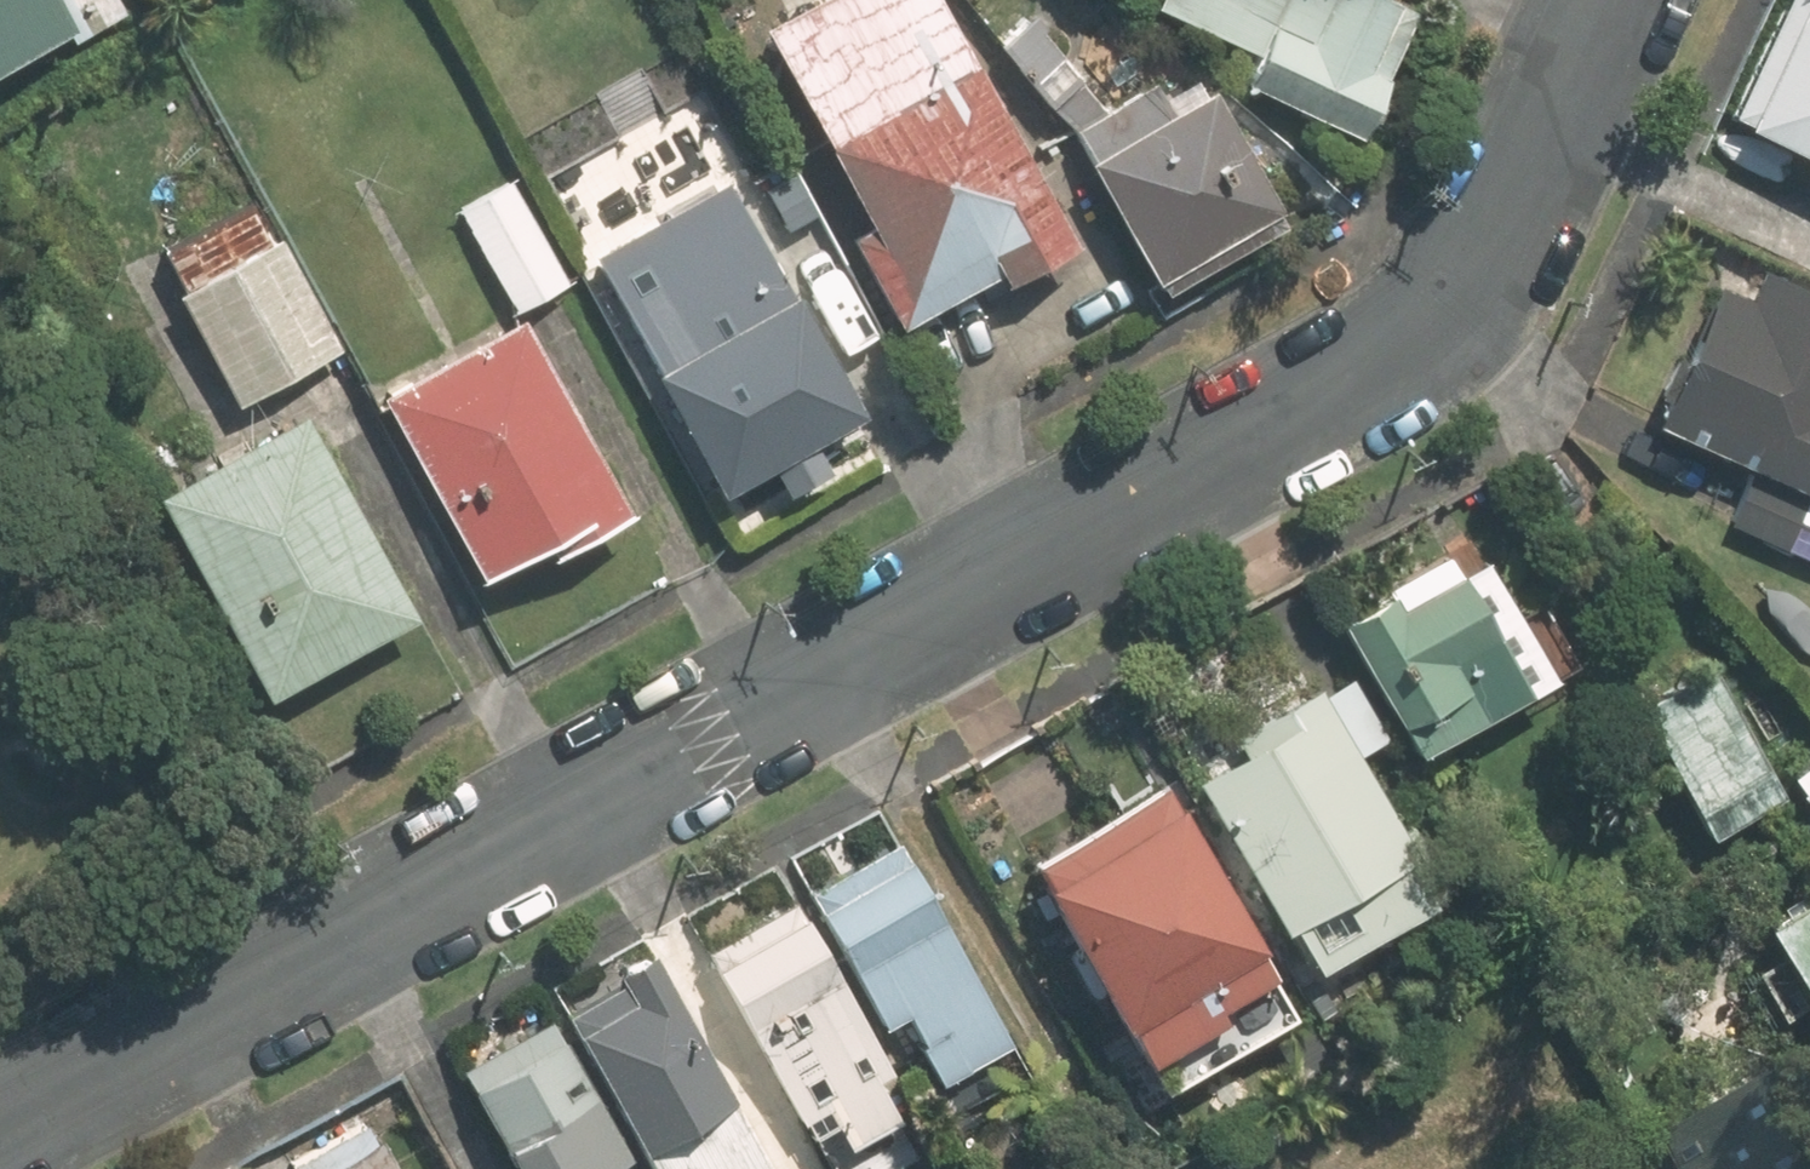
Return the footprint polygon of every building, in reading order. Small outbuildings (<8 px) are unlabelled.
[(64,29),(73,46),(128,16),(119,0),(0,0),(0,64),(64,29)] [(1080,243),(946,0),(809,0),(764,25),(871,219),(850,231),(908,337),(1080,243)] [(1417,6),(1404,0),(1165,0),(1164,3),(1261,47),(1246,79),(1360,130),(1417,6)] [(1747,121),(1809,151),(1809,0),(1804,0),(1747,121)] [(1074,134),(1153,277),(1283,206),(1204,63),(1124,106),(1031,12),(1005,38),(1074,134)] [(516,312),(570,282),(512,177),(458,207),(516,312)] [(725,490),(866,413),(738,180),(597,257),(725,490)] [(157,259),(240,410),(342,355),(259,203),(157,259)] [(1809,490),(1809,283),(1763,262),(1751,289),(1722,277),(1658,424),(1809,490)] [(525,316),(385,393),(487,578),(545,546),(550,556),(633,511),(525,316)] [(155,493),(269,699),(419,617),(305,410),(155,493)] [(1809,561),(1809,496),(1751,470),(1727,525),(1809,561)] [(1337,615),(1415,755),(1575,666),(1537,599),(1519,609),(1478,537),(1337,615)] [(1717,671),(1643,708),(1707,833),(1781,796),(1717,671)] [(1325,693),(1358,752),(1387,736),(1354,677),(1325,693)] [(1200,781),(1308,975),(1442,901),(1358,752),(1325,693),(1324,690),(1240,737),(1249,754),(1200,781)] [(1040,883),(1152,1084),(1296,1004),(1184,804),(1040,883)] [(942,1081),(1013,1041),(910,858),(821,908),(886,1024),(905,1014),(942,1081)] [(1766,923),(1809,994),(1809,896),(1766,923)] [(896,1071),(808,914),(715,966),(813,1141),(839,1127),(849,1146),(905,1115),(884,1078),(896,1071)] [(654,1168),(780,1168),(658,952),(622,972),(632,990),(572,1023),(654,1168)] [(555,1021),(465,1071),(521,1168),(616,1168),(613,1164),(630,1155),(555,1021)] [(1663,1168),(1809,1168),(1809,1160),(1762,1082),(1651,1150),(1663,1168)] [(380,1132),(313,1168),(400,1168),(380,1132)]
